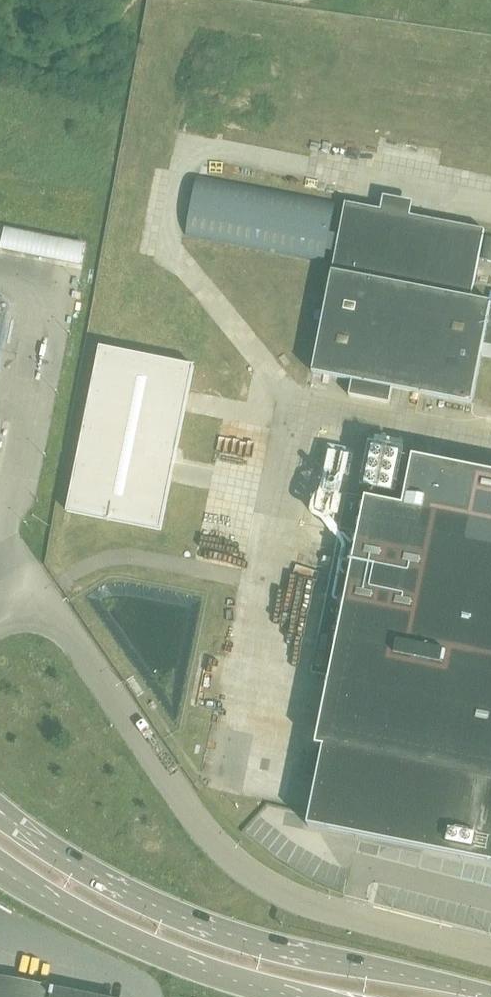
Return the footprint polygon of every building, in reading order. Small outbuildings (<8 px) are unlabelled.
[(198,174),(187,229),(323,258),(335,203),(198,174)] [(328,391),(331,375),(353,380),(350,396),(390,404),(393,388),(473,404),(474,399),(483,343),(490,345),(490,303),(474,300),(487,231),(351,203),(313,388),(328,391)] [(487,237),(483,260),(490,261),(490,237),(487,237)] [(82,247),(66,244),(63,259),(78,262),(82,247)] [(9,305),(0,299),(0,345),(9,305)] [(194,366),(100,347),(67,511),(161,530),(194,366)] [(414,457),(404,506),(367,499),(360,533),(341,529),(312,673),(331,677),(317,746),(324,747),(309,825),(490,862),(490,473),(414,457)] [(0,976),(0,996),(104,996),(0,976)]
